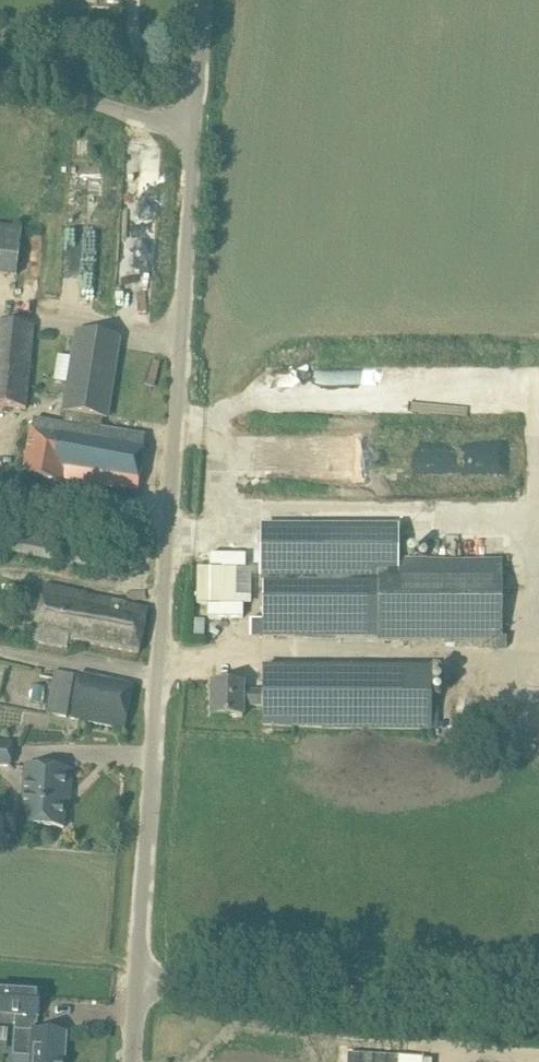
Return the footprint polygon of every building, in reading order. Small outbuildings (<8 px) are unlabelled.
[(0,323),(0,407),(27,409),(35,326),(0,323)] [(119,340),(78,333),(61,425),(33,420),(22,478),(62,484),(62,480),(137,491),(145,438),(95,429),(97,417),(106,419),(119,340)] [(105,572),(109,552),(0,529),(0,550),(105,572)] [(250,620),(250,635),(264,635),(379,636),(379,641),(495,642),(495,648),(506,648),(506,637),(502,637),(502,561),(398,560),(398,530),(262,530),(262,572),(264,572),(264,620),(250,620)] [(147,610),(43,590),(33,642),(67,649),(69,640),(139,654),(147,610)] [(431,727),(431,669),(263,669),(263,692),(263,707),(262,725),(431,727)] [(53,679),(47,713),(66,717),(73,683),(74,676),(55,672),(53,679)] [(133,687),(78,676),(70,719),(125,730),(133,687)] [(199,691),(199,764),(239,764),(239,743),(256,743),(256,726),(239,726),(239,691),(199,691)] [(0,743),(0,767),(11,768),(13,743),(0,743)] [(73,771),(25,767),(22,807),(28,808),(27,826),(64,828),(66,799),(63,799),(63,790),(71,790),(73,771)] [(38,1017),(40,992),(0,989),(0,1015),(38,1017)] [(13,1057),(30,1058),(30,1061),(64,1061),(66,1034),(35,1032),(35,1024),(38,1024),(38,1017),(17,1016),(16,1031),(15,1031),(13,1057)]
